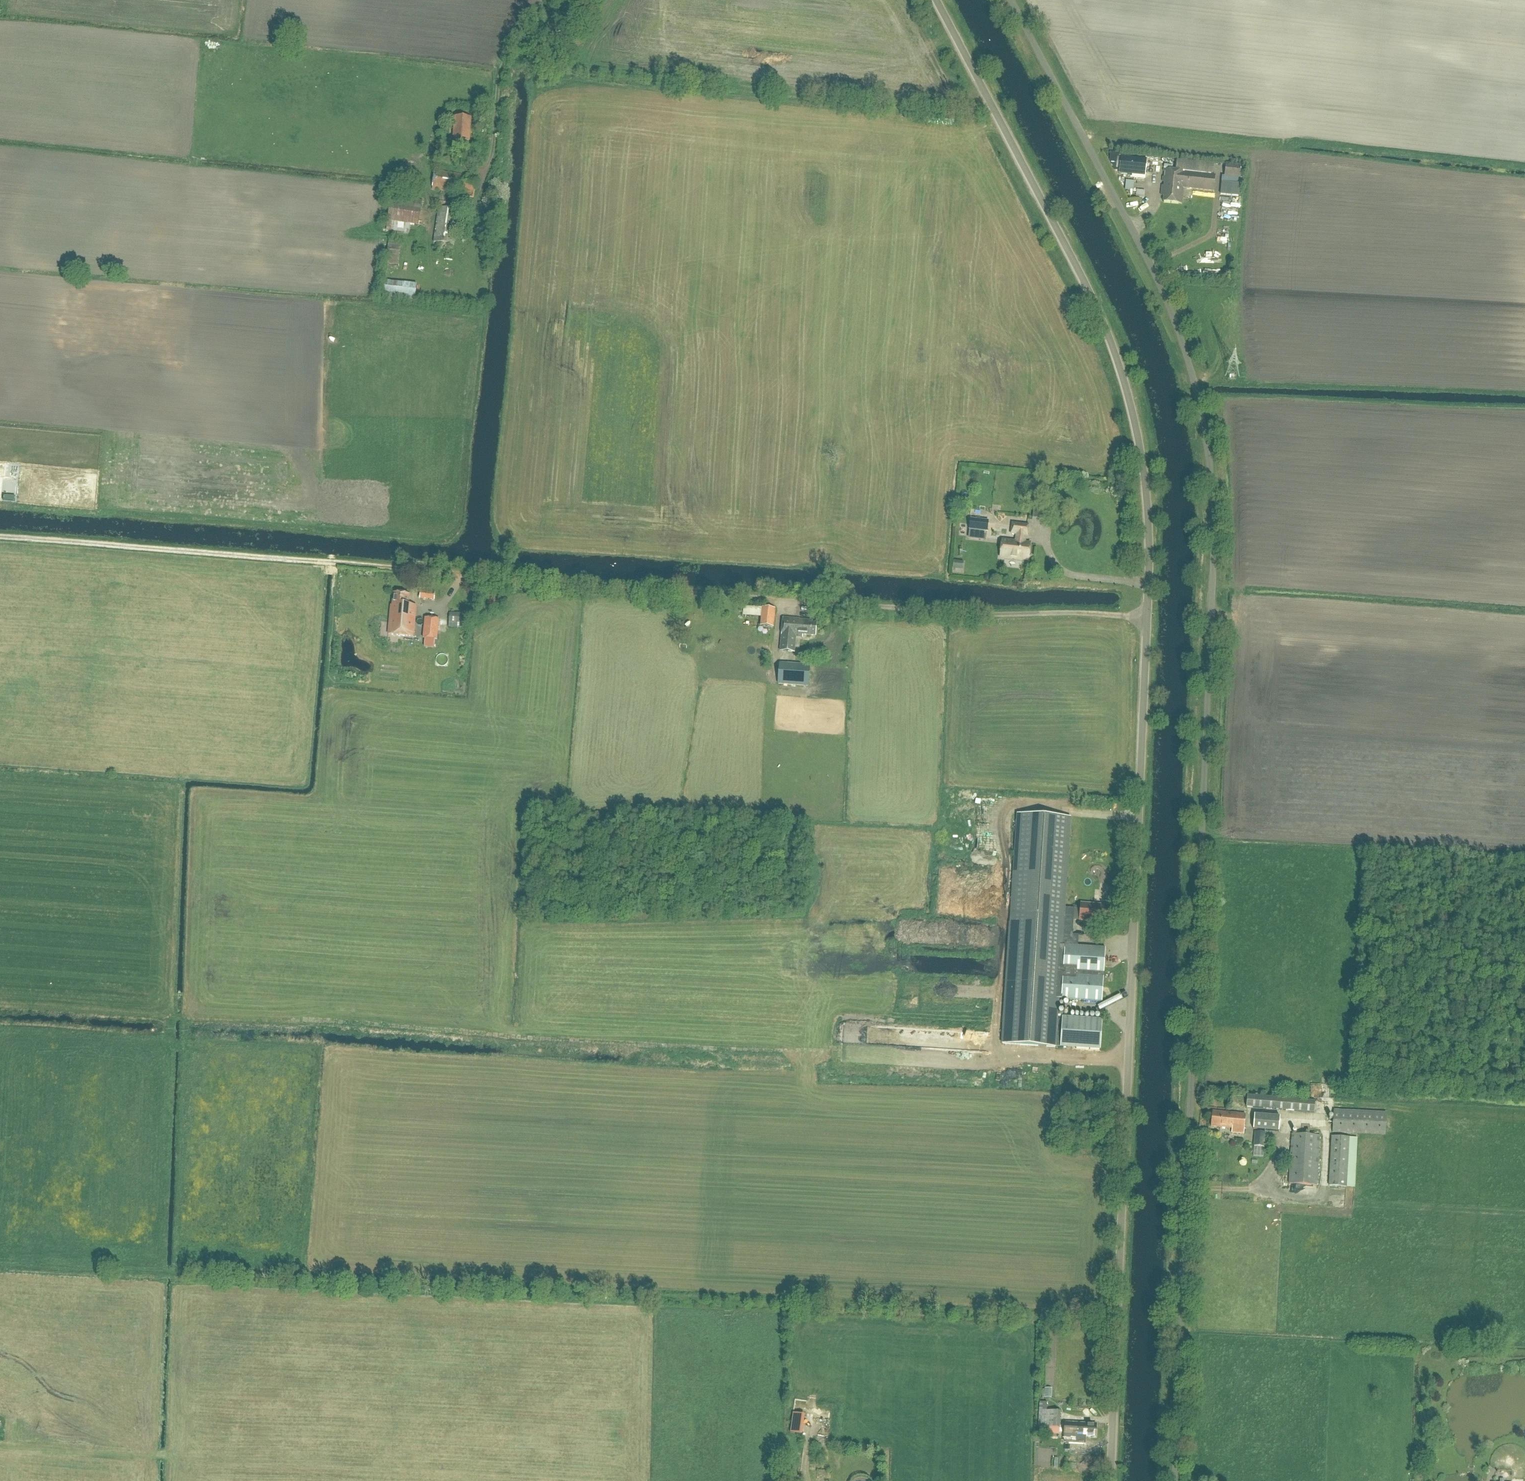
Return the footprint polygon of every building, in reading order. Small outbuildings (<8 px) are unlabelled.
[(453,141),(470,142),(472,119),(455,118),(453,141)] [(1115,157),(1116,156),(1114,154),(1108,160),(1110,162),(1111,162),(1111,168),(1128,169),(1128,174),(1124,173),(1124,182),(1131,183),(1132,175),(1138,175),(1138,169),(1139,170),(1140,159),(1115,157)] [(1226,165),(1224,178),(1240,180),(1242,167),(1226,165)] [(432,190),(461,195),(461,196),(474,198),(477,178),(435,171),(432,190)] [(1159,197),(1161,197),(1161,202),(1182,205),(1184,189),(1213,192),(1215,177),(1162,171),(1162,173),(1165,173),(1165,178),(1161,177),(1161,183),(1164,183),(1164,187),(1160,186),(1159,197)] [(1127,195),(1135,194),(1134,185),(1126,186),(1127,195)] [(1109,194),(1104,196),(1109,205),(1114,203),(1109,194)] [(418,227),(422,201),(391,197),(386,231),(409,234),(411,226),(418,227)] [(460,211),(450,210),(450,204),(439,202),(433,243),(455,247),(460,211)] [(1228,234),(1218,235),(1219,243),(1229,242),(1228,234)] [(387,298),(417,297),(417,283),(387,284),(387,298)] [(970,520),(969,530),(987,532),(988,522),(970,520)] [(1031,556),(1032,549),(1030,546),(1030,544),(1024,544),(1025,536),(1027,536),(1028,527),(1012,525),(1011,534),(1017,535),(1016,543),(1002,541),(1000,558),(1028,561),(1028,559),(1031,556)] [(435,601),(436,593),(421,592),(420,599),(435,601)] [(394,594),(392,606),(391,606),(388,635),(413,637),(416,607),(409,606),(410,596),(394,594)] [(506,607),(507,596),(489,595),(488,605),(506,607)] [(761,618),(760,627),(773,629),(775,610),(744,607),(743,616),(761,618)] [(469,629),(469,615),(450,614),(449,628),(469,629)] [(425,618),(422,638),(437,640),(439,620),(425,618)] [(815,637),(817,624),(813,623),(813,622),(800,621),(800,620),(783,619),(780,652),(795,653),(796,638),(802,639),(803,636),(815,637)] [(780,663),(778,685),(808,688),(810,666),(780,663)] [(1100,1051),(1102,1021),(1057,1018),(1059,999),(1102,1002),(1105,949),(1077,947),(1078,936),(1072,936),(1074,909),(1065,909),(1071,818),(1017,814),(1002,1044),(1100,1051)] [(1081,904),(1079,921),(1114,924),(1115,907),(1081,904)] [(905,1056),(914,1056),(914,1046),(905,1046),(905,1056)] [(964,1066),(964,1051),(954,1051),(955,1067),(964,1066)] [(1314,1114),(1315,1103),(1246,1098),(1245,1108),(1314,1114)] [(1333,1110),(1332,1134),(1385,1136),(1386,1113),(1333,1110)] [(1245,1115),(1212,1112),(1211,1127),(1232,1129),(1231,1133),(1244,1135),(1245,1115)] [(1279,1133),(1280,1118),(1254,1116),(1253,1131),(1279,1133)] [(1264,1145),(1265,1133),(1253,1132),(1252,1140),(1253,1140),(1253,1144),(1264,1145)] [(1317,1186),(1320,1136),(1291,1135),(1288,1185),(1317,1186)] [(1357,1139),(1331,1137),(1329,1187),(1354,1189),(1357,1139)] [(1044,1398),(1051,1398),(1052,1389),(1044,1388),(1044,1390),(1042,1390),(1042,1396),(1044,1396),(1044,1398)] [(1060,1412),(1047,1411),(1047,1403),(1040,1402),(1038,1427),(1059,1429),(1060,1412)] [(1064,1440),(1077,1441),(1078,1437),(1095,1438),(1096,1424),(1065,1423),(1064,1440)] [(828,1461),(816,1461),(816,1472),(822,1473),(822,1470),(828,1470),(828,1461)]
